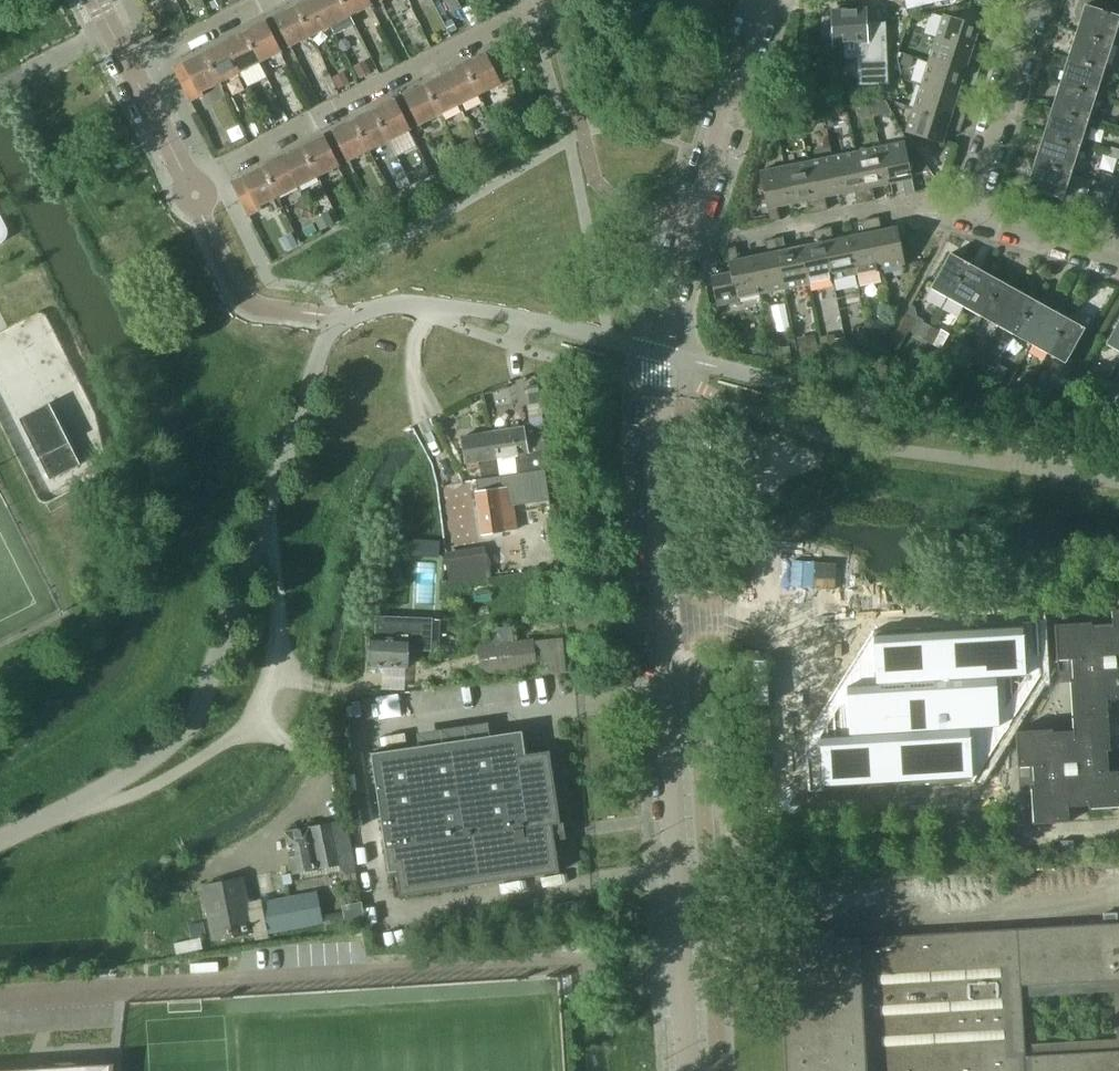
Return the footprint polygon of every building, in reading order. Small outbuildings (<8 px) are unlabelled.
[(209,3),(213,9),(223,4),(221,0),(214,0),(209,3)] [(296,8),(310,35),(330,25),(317,0),(311,0),(296,8)] [(330,25),(348,16),(340,0),(317,0),(330,25)] [(348,16),(370,5),(367,0),(340,0),(348,16)] [(905,10),(949,0),(903,0),(905,10)] [(977,3),(975,12),(988,16),(991,7),(977,3)] [(1075,33),(1111,44),(1118,20),(1118,17),(1084,5),(1075,33)] [(470,7),(463,10),(471,27),(478,23),(470,7)] [(296,8),(275,18),(290,46),(310,35),(296,8)] [(866,9),(832,11),(833,44),(844,44),(845,62),(856,61),(858,89),(889,88),(886,26),(866,27),(866,9)] [(979,26),(943,15),(935,39),(971,50),(976,36),(989,40),(991,31),(979,27),(979,26)] [(169,16),(157,22),(162,32),(174,26),(169,16)] [(451,20),(443,24),(448,34),(457,30),(451,20)] [(265,23),(244,34),(258,62),(279,51),(265,23)] [(1075,33),(1067,58),(1103,69),(1111,44),(1075,33)] [(244,34),(224,44),(238,72),(258,62),(244,34)] [(971,50),(935,39),(928,62),(977,78),(979,69),(967,65),(971,50)] [(224,44),(204,54),(218,82),(238,72),(224,44)] [(496,51),(464,67),(478,94),(510,79),(496,51)] [(390,53),(381,57),(386,68),(395,64),(390,53)] [(204,54),(175,69),(189,97),(218,82),(204,54)] [(903,55),(900,65),(910,68),(913,59),(903,55)] [(1067,58),(1059,83),(1095,95),(1103,69),(1067,58)] [(526,70),(533,67),(530,60),(522,63),(526,70)] [(364,61),(353,67),(359,77),(369,72),(364,61)] [(977,78),(928,62),(921,85),(957,97),(961,82),(974,86),(977,78)] [(464,67),(445,76),(459,104),(478,94),(464,67)] [(343,72),(333,78),(338,89),(349,83),(343,72)] [(445,76),(425,86),(439,114),(459,104),(445,76)] [(1059,83),(1051,110),(1087,121),(1095,95),(1059,83)] [(957,97),(921,85),(913,108),(962,124),(964,115),(952,111),(957,97)] [(425,86),(405,96),(419,124),(439,114),(425,86)] [(395,102),(374,112),(388,140),(409,130),(395,102)] [(868,105),(859,107),(861,117),(870,115),(868,105)] [(962,124),(913,108),(906,133),(941,144),(946,128),(959,133),(962,124)] [(1051,110),(1043,135),(1079,146),(1087,121),(1051,110)] [(374,112),(353,123),(367,150),(388,140),(374,112)] [(835,113),(826,115),(828,128),(838,125),(835,113)] [(271,116),(265,119),(268,126),(275,123),(271,116)] [(260,120),(249,125),(254,136),(266,130),(260,120)] [(353,123),(334,133),(348,160),(367,150),(353,123)] [(488,133),(477,138),(482,147),(492,141),(488,133)] [(1043,135),(1035,161),(1071,172),(1079,146),(1043,135)] [(323,138),(302,148),(316,176),(337,166),(323,138)] [(474,138),(463,144),(468,153),(478,147),(474,138)] [(904,142),(879,148),(887,184),(902,181),(905,194),(914,192),(911,179),(912,179),(904,142)] [(1109,156),(1108,156),(1118,160),(1118,150),(1111,147),(1109,156)] [(302,148),(282,159),(296,186),(316,176),(302,148)] [(879,148),(856,152),(866,202),(874,201),(872,188),(887,184),(879,148)] [(856,152),(832,157),(839,194),(854,191),(857,204),(866,202),(856,152)] [(832,157),(808,162),(818,212),(827,210),(824,197),(839,194),(832,157)] [(282,159),(262,169),(276,197),(296,186),(282,159)] [(1035,161),(1026,188),(1062,199),(1071,172),(1035,161)] [(808,162),(784,167),(792,204),(807,201),(809,214),(818,212),(808,162)] [(425,164),(413,170),(419,181),(430,175),(425,164)] [(767,209),(770,222),(779,220),(776,207),(792,204),(784,167),(759,172),(767,209)] [(262,169),(233,184),(247,211),(276,197),(262,169)] [(1103,173),(1100,181),(1114,186),(1117,177),(1103,173)] [(1114,186),(1100,181),(1097,190),(1111,195),(1114,186)] [(379,188),(366,195),(372,206),(385,200),(379,188)] [(326,212),(313,218),(319,230),(332,224),(326,212)] [(881,231),(878,218),(869,220),(879,270),(904,264),(897,227),(881,231)] [(863,234),(848,237),(856,274),(879,270),(869,220),(861,221),(863,234)] [(313,225),(302,230),(306,237),(316,232),(313,225)] [(822,229),(832,279),(856,274),(848,237),(833,241),(830,228),(822,229)] [(816,244),(801,247),(808,284),(832,279),(822,229),(813,231),(816,244)] [(291,234),(281,239),(287,251),(297,246),(291,234)] [(785,250),(783,237),(774,239),(784,289),(808,284),(801,247),(785,250)] [(768,254),(753,257),(760,294),(784,289),(774,239),(765,241),(768,254)] [(735,247),(726,249),(728,262),(730,273),(711,277),(716,306),(737,302),(737,299),(760,294),(753,257),(738,260),(735,247)] [(967,264),(950,254),(930,288),(947,298),(967,264)] [(984,273),(967,264),(947,298),(965,308),(984,273)] [(1001,282),(984,273),(965,308),(981,317),(1001,282)] [(1017,292),(1001,282),(981,317),(998,326),(1017,292)] [(1033,301),(1017,292),(998,326),(1014,335),(1033,301)] [(1050,310),(1033,301),(1014,335),(1031,345),(1050,310)] [(1067,319),(1050,310),(1031,345),(1047,354),(1067,319)] [(905,315),(883,355),(893,360),(909,332),(915,321),(905,315)] [(1084,329),(1067,319),(1047,354),(1064,363),(1084,329)] [(879,320),(871,334),(883,340),(891,326),(879,320)] [(1105,344),(1118,352),(1118,320),(1105,344)] [(915,321),(909,332),(915,335),(921,325),(915,321)] [(921,325),(915,335),(923,340),(924,339),(931,327),(922,322),(921,325)] [(863,327),(852,330),(855,346),(867,344),(863,327)] [(941,329),(939,332),(932,344),(940,349),(949,334),(941,329)] [(844,337),(822,342),(825,357),(847,353),(844,337)] [(815,338),(798,342),(801,357),(818,353),(815,338)] [(950,354),(958,359),(965,346),(957,342),(950,354)] [(780,348),(772,350),(774,361),(777,361),(791,359),(789,346),(780,348)] [(1006,369),(998,364),(990,377),(999,382),(1006,369)] [(1093,389),(1101,393),(1108,380),(1100,376),(1093,389)] [(1016,391),(1024,396),(1031,383),(1023,379),(1016,391)] [(1116,385),(1108,380),(1101,393),(1118,403),(1118,386),(1116,385)] [(537,385),(526,387),(529,405),(540,403),(537,385)] [(529,405),(526,406),(528,419),(542,417),(540,403),(529,405)] [(49,404),(19,419),(49,480),(80,465),(49,404)] [(547,469),(541,425),(501,431),(508,474),(547,469)] [(508,474),(501,431),(461,437),(465,463),(466,463),(467,469),(479,467),(479,462),(495,459),(497,459),(499,475),(508,474)] [(495,459),(479,462),(479,467),(481,477),(497,474),(495,459)] [(543,470),(508,475),(510,488),(513,506),(548,501),(543,470)] [(513,506),(510,488),(508,475),(475,480),(477,492),(475,492),(482,535),(516,530),(513,506)] [(416,540),(416,553),(440,554),(441,540),(416,540)] [(451,582),(486,577),(483,554),(474,555),(473,551),(447,554),(451,582)] [(494,582),(474,584),(475,606),(496,604),(494,582)] [(367,652),(367,661),(370,664),(370,667),(407,668),(408,649),(432,650),(433,615),(376,612),(375,637),(371,637),(371,650),(367,652)] [(840,735),(805,736),(808,791),(973,781),(970,729),(1008,727),(1005,678),(1040,676),(1037,621),(872,631),(875,683),(837,685),(840,735)] [(562,636),(560,637),(535,640),(539,676),(566,673),(562,636)] [(536,667),(533,640),(479,646),(482,674),(536,667)] [(399,896),(454,888),(559,873),(554,841),(565,839),(563,823),(560,824),(549,751),(525,755),(522,731),(370,754),(388,874),(396,873),(399,896)] [(1087,774),(1043,777),(1045,804),(1088,802),(1087,774)] [(339,872),(345,875),(356,873),(346,821),(285,833),(293,874),(338,865),(339,872)] [(213,940),(253,932),(242,879),(202,887),(213,940)] [(323,921),(318,891),(263,903),(269,935),(283,932),(282,929),(323,921)] [(343,905),(348,923),(366,919),(362,901),(343,905)] [(1117,923),(1116,913),(1103,914),(1103,924),(833,940),(833,939),(815,939),(815,941),(778,943),(785,1070),(1118,1070),(1118,922),(1117,923)] [(193,925),(188,926),(191,938),(195,937),(205,935),(203,923),(193,925)] [(200,938),(181,942),(183,952),(202,949),(200,938)] [(80,1063),(86,1063),(85,1057),(40,1060),(40,1064),(0,1066),(0,1070),(81,1070),(80,1063)]
